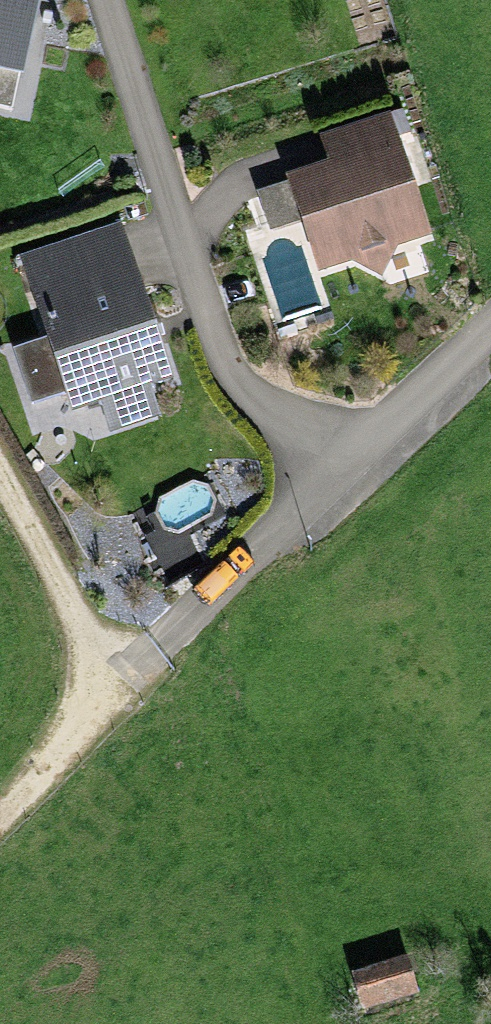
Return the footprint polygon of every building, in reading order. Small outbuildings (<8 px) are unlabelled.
[(26,78),(44,0),(0,0),(0,73),(26,78)] [(327,167),(281,184),(317,282),(352,270),(379,296),(387,262),(432,246),(386,118),(318,143),(327,167)] [(12,270),(36,344),(0,355),(0,359),(20,422),(58,410),(62,422),(96,412),(105,442),(177,419),(120,236),(12,270)] [(351,976),(367,1023),(369,1023),(440,1000),(424,952),(351,976)]
